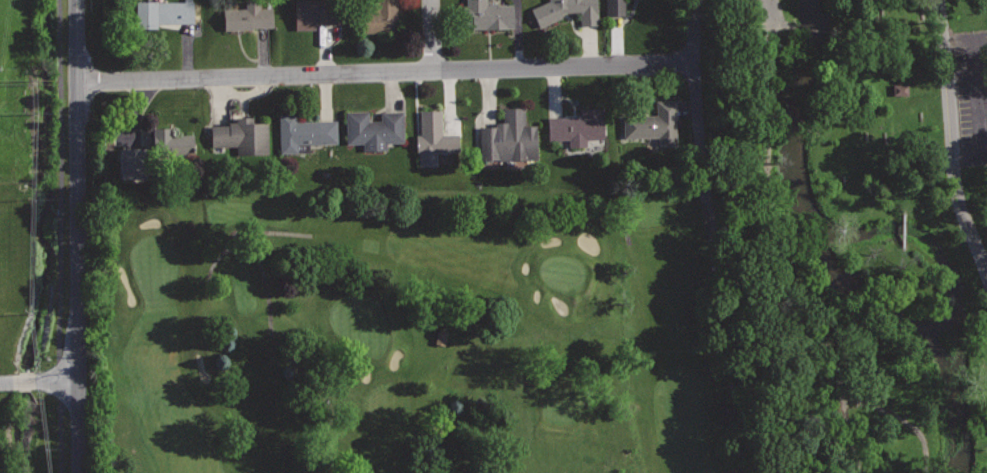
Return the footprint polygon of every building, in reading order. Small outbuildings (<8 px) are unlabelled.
[(136,1),(136,29),(158,28),(158,23),(194,23),(194,0),(185,0),(185,1),(136,1)] [(246,8),(223,10),(225,31),(275,28),(273,6),(262,7),(262,0),(245,0),(246,8)] [(296,30),(315,29),(314,23),(342,22),(341,1),(327,1),(327,0),(295,0),(296,30)] [(380,12),(362,12),(363,32),(399,31),(398,0),(379,0),(380,12)] [(468,5),(463,5),(464,30),(514,28),(512,1),(487,3),(487,0),(468,0),(468,5)] [(531,8),(539,27),(562,18),(562,12),(580,11),(581,25),(598,24),(597,0),(550,0),(531,8)] [(606,15),(625,15),(625,0),(606,0),(606,15)] [(907,95),(907,84),(892,85),(892,96),(907,95)] [(676,99),(656,100),(657,114),(623,115),(624,137),(659,136),(659,144),(677,143),(676,99)] [(526,106),(503,107),(504,122),(496,122),(496,126),(489,126),(489,140),(480,140),(480,160),(537,158),(536,124),(526,125),(526,106)] [(603,107),(580,108),(581,115),(547,117),(549,140),(569,139),(569,146),(587,145),(586,139),(604,138),(603,107)] [(442,109),(420,110),(420,134),(416,134),(417,152),(419,152),(420,165),(436,165),(436,152),(459,151),(459,133),(442,133),(442,109)] [(368,110),(346,111),(347,144),(363,143),(364,150),(387,149),(387,142),(404,142),(403,111),(381,111),(381,120),(369,120),(368,110)] [(298,113),(279,114),(281,154),(310,152),(310,144),(337,143),(336,119),(298,121),(298,113)] [(253,117),(236,117),(236,121),(228,122),(229,124),(211,125),(212,146),(237,145),(238,154),(268,153),(267,122),(253,123),(253,117)] [(173,127),(152,127),(153,157),(194,156),(194,134),(173,134),(173,127)] [(116,148),(117,181),(141,180),(140,148),(116,148)] [(434,345),(444,347),(446,332),(437,330),(434,345)]
